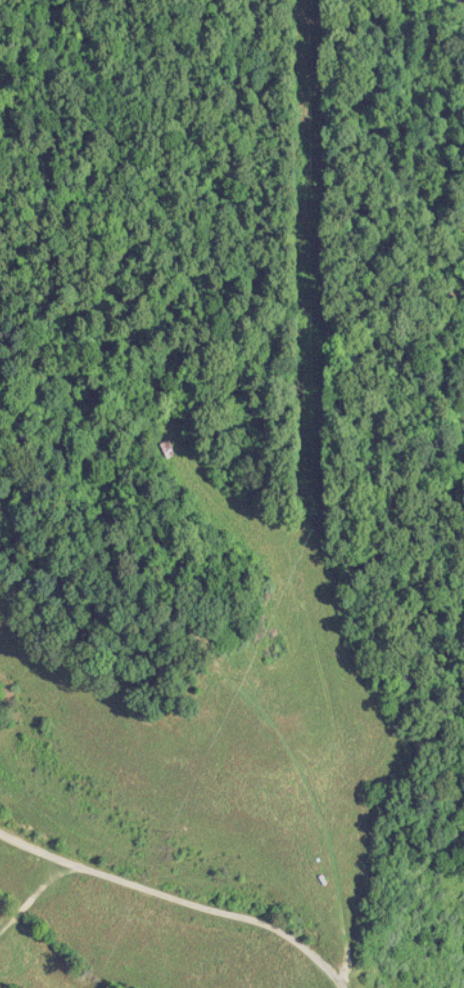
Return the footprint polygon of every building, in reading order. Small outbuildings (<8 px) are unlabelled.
[(167,455),(173,452),(168,439),(161,442),(167,455)]
